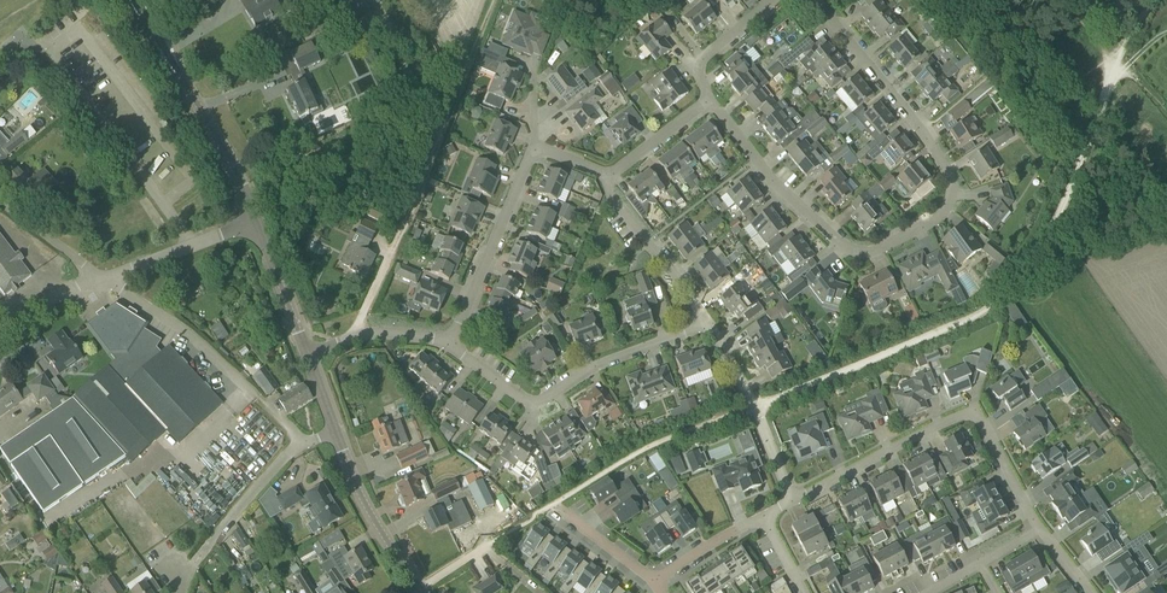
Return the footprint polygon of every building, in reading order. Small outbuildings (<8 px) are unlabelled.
[(257,26),(280,13),(273,1),(275,0),(254,0),(256,3),(247,9),(252,17),(250,18),(250,19),(252,17),(257,26)] [(869,28),(890,10),(895,6),(892,2),(885,8),(879,2),(882,0),(868,0),(865,3),(870,9),(861,16),(866,21),(864,23),(869,28)] [(912,3),(909,0),(903,0),(898,4),(904,10),(912,3)] [(703,3),(693,11),(706,27),(716,19),(703,3)] [(639,18),(646,25),(659,14),(653,7),(639,18)] [(894,14),(890,10),(869,28),(873,34),(875,33),(879,38),(885,33),(890,40),(905,27),(899,21),(896,23),(891,16),(894,14)] [(706,27),(693,11),(683,19),(696,35),(706,27)] [(508,33),(503,45),(530,56),(531,52),(540,56),(548,36),(536,32),(540,22),(514,12),(510,22),(509,22),(505,32),(508,33)] [(644,45),(657,61),(670,50),(663,40),(671,34),(659,20),(636,39),(642,46),(644,45)] [(921,27),(927,34),(932,31),(926,23),(921,27)] [(932,31),(927,34),(932,41),(937,37),(932,31)] [(887,51),(895,60),(911,47),(903,37),(887,51)] [(559,38),(554,43),(562,53),(568,49),(559,38)] [(809,71),(812,75),(837,55),(828,44),(819,51),(808,38),(778,62),(783,68),(801,53),(813,68),(809,71)] [(320,62),(316,54),(311,43),(290,53),(299,72),(320,62)] [(911,47),(895,60),(903,70),(915,61),(918,64),(928,57),(925,53),(920,57),(911,47)] [(483,49),(476,66),(481,68),(488,66),(498,70),(488,94),(484,104),(500,110),(504,101),(510,103),(517,84),(520,85),(524,74),(513,70),(516,63),(492,53),(487,51),(483,49)] [(723,73),(732,84),(732,85),(747,73),(738,61),(741,59),(736,53),(724,63),(729,69),(723,73)] [(837,55),(812,75),(815,79),(820,75),(830,88),(842,79),(837,73),(846,66),(837,55)] [(914,80),(923,91),(953,67),(949,62),(940,69),(940,71),(938,73),(933,66),(935,64),(930,58),(918,67),(923,73),(914,80)] [(767,71),(773,79),(780,73),(783,71),(776,63),(767,71)] [(582,73),(589,84),(601,76),(593,65),(582,73)] [(546,80),(561,99),(572,91),(576,97),(586,89),(578,78),(573,81),(563,67),(546,80)] [(745,93),(750,98),(761,89),(757,83),(754,84),(750,79),(758,73),(754,67),(747,73),(732,85),(732,84),(730,86),(740,97),(745,93)] [(953,67),(923,91),(932,102),(941,95),(946,102),(949,105),(960,96),(958,92),(952,85),(950,87),(944,81),(947,79),(949,79),(958,72),(953,67)] [(653,100),(655,102),(662,112),(668,108),(688,94),(670,71),(650,86),(658,96),(653,100)] [(598,80),(612,97),(621,90),(608,73),(598,80)] [(634,75),(621,85),(626,91),(639,81),(634,75)] [(840,90),(848,100),(865,86),(857,76),(840,90)] [(304,82),(286,90),(300,119),(304,126),(310,123),(307,116),(309,115),(308,115),(310,114),(312,117),(323,112),(317,99),(313,101),(304,82)] [(423,89),(428,98),(442,90),(437,82),(423,89)] [(865,86),(848,100),(856,109),(873,96),(865,86)] [(764,115),(766,114),(766,113),(776,105),(771,99),(773,98),(764,87),(761,89),(750,98),(744,102),(754,114),(759,109),(764,115)] [(564,112),(570,120),(572,118),(583,132),(594,123),(597,127),(607,119),(595,103),(602,98),(596,89),(587,96),(586,95),(564,112)] [(967,100),(970,104),(982,93),(979,89),(967,100)] [(825,96),(828,100),(835,95),(832,90),(825,96)] [(621,99),(626,104),(630,101),(625,96),(621,99)] [(963,101),(947,114),(954,123),(970,109),(963,101)] [(761,126),(769,136),(789,120),(796,114),(793,110),(784,109),(778,103),(776,105),(766,113),(766,114),(770,119),(761,126)] [(863,117),(871,127),(887,113),(879,103),(863,117)] [(614,120),(617,124),(610,130),(623,146),(640,134),(636,128),(636,126),(642,122),(631,107),(614,120)] [(844,119),(847,124),(854,118),(851,113),(844,119)] [(854,157),(857,161),(865,155),(885,138),(882,134),(895,123),(887,113),(871,127),(879,137),(854,157)] [(789,120),(769,136),(778,146),(789,137),(793,142),(805,132),(800,127),(801,121),(796,114),(789,120)] [(806,131),(811,138),(827,125),(822,118),(806,131)] [(854,118),(847,124),(850,127),(858,122),(854,118)] [(977,126),(978,124),(974,118),(971,118),(949,132),(960,149),(982,135),(977,126)] [(484,148),(503,155),(507,145),(510,146),(517,129),(496,121),(484,148)] [(708,123),(696,132),(715,156),(720,152),(716,146),(722,141),(708,123)] [(989,139),(995,149),(1013,138),(1007,128),(989,139)] [(715,156),(696,132),(684,141),(699,160),(705,155),(714,167),(720,163),(715,156)] [(4,158),(27,141),(21,133),(0,150),(0,153),(4,158)] [(884,160),(890,168),(894,165),(902,159),(905,163),(913,157),(910,153),(914,149),(903,135),(883,151),(888,157),(884,160)] [(788,155),(797,167),(820,147),(816,142),(810,147),(804,141),(788,155)] [(692,182),(702,195),(711,188),(708,184),(702,188),(692,174),(694,173),(689,167),(696,162),(681,143),(669,152),(692,182)] [(451,144),(445,148),(449,156),(456,152),(451,144)] [(827,158),(833,165),(849,152),(844,145),(827,158)] [(820,147),(797,167),(806,178),(823,164),(818,158),(825,153),(820,147)] [(968,161),(980,180),(999,168),(986,149),(968,161)] [(688,185),(692,182),(669,152),(658,161),(672,180),(678,175),(683,181),(684,180),(688,185)] [(865,155),(857,161),(864,169),(871,162),(865,155)] [(477,159),(469,178),(476,181),(472,190),(470,195),(479,199),(481,194),(491,198),(498,181),(490,178),(495,167),(477,159)] [(897,178),(902,183),(904,181),(914,192),(930,179),(916,163),(897,178)] [(547,168),(542,181),(561,189),(567,176),(547,168)] [(821,192),(835,208),(852,195),(843,185),(847,181),(835,168),(820,180),(826,188),(821,192)] [(7,180),(20,193),(23,189),(37,203),(49,192),(45,188),(54,180),(44,169),(30,182),(18,169),(7,180)] [(568,178),(574,180),(581,183),(583,176),(571,171),(568,178)] [(637,177),(651,195),(656,191),(659,194),(664,190),(649,171),(642,176),(641,175),(638,178),(637,177)] [(889,176),(878,185),(884,193),(895,183),(889,176)] [(651,195),(637,177),(636,178),(637,179),(634,181),(634,182),(628,187),(632,193),(626,198),(636,212),(647,204),(654,205),(656,203),(650,196),(651,195)] [(726,194),(734,205),(755,188),(747,178),(726,194)] [(561,189),(542,181),(537,193),(556,201),(561,189)] [(884,193),(878,185),(877,184),(851,205),(856,212),(851,216),(864,233),(881,219),(870,206),(875,202),(874,201),(884,193)] [(974,216),(983,224),(993,232),(1009,212),(1006,210),(1013,202),(1007,184),(989,190),(992,198),(984,208),(982,207),(974,216)] [(665,193),(669,198),(671,197),(676,193),(672,188),(665,193)] [(755,188),(734,205),(742,215),(763,199),(755,188)] [(424,200),(429,203),(433,195),(427,192),(424,200)] [(676,193),(671,197),(676,203),(680,199),(676,193)] [(349,198),(345,208),(351,211),(353,208),(357,210),(360,211),(363,204),(360,203),(349,198)] [(450,227),(470,235),(476,219),(479,220),(484,208),(461,199),(450,227)] [(592,202),(590,207),(596,210),(597,207),(598,205),(592,202)] [(563,204),(560,210),(572,215),(575,209),(563,204)] [(536,207),(531,220),(551,228),(556,215),(536,207)] [(595,213),(601,216),(604,209),(597,207),(596,210),(595,213)] [(749,225),(757,235),(778,219),(770,208),(749,225)] [(572,215),(560,210),(557,217),(569,222),(572,215)] [(705,227),(676,249),(685,260),(704,246),(699,239),(705,235),(723,222),(718,216),(705,227)] [(736,219),(728,226),(732,230),(740,224),(736,219)] [(762,247),(766,252),(782,239),(778,235),(786,229),(778,219),(757,235),(765,245),(762,247)] [(551,228),(531,220),(526,232),(545,240),(551,228)] [(368,242),(370,243),(377,228),(362,221),(355,236),(368,242)] [(667,237),(676,249),(705,227),(702,223),(698,226),(697,224),(691,229),(686,222),(667,237)] [(948,251),(955,261),(956,262),(959,266),(982,250),(971,235),(969,236),(962,226),(942,240),(949,250),(948,251)] [(737,227),(731,232),(734,235),(740,231),(737,227)] [(413,239),(417,241),(421,232),(417,230),(413,239)] [(5,296),(31,275),(0,235),(0,290),(5,296)] [(779,252),(786,262),(806,246),(798,236),(786,245),(782,239),(766,252),(771,258),(779,252)] [(444,252),(460,259),(462,255),(459,254),(463,245),(445,238),(440,250),(444,252)] [(516,242),(508,263),(512,264),(509,271),(521,276),(530,279),(536,264),(532,262),(537,251),(540,245),(525,239),(523,245),(516,242)] [(544,248),(556,252),(559,245),(547,241),(544,248)] [(981,252),(1000,267),(1008,256),(990,242),(981,252)] [(739,244),(733,248),(736,252),(742,248),(739,244)] [(350,269),(350,270),(365,277),(375,256),(351,245),(341,264),(350,269)] [(806,246),(786,262),(794,272),(786,278),(791,284),(807,272),(802,266),(814,257),(806,246)] [(742,248),(736,252),(739,256),(744,252),(742,248)] [(413,251),(408,249),(405,258),(409,260),(413,251)] [(951,274),(945,262),(939,251),(925,258),(922,253),(911,259),(912,261),(898,268),(904,278),(902,279),(909,293),(921,287),(920,285),(937,277),(946,294),(958,288),(951,275),(951,274)] [(444,252),(440,262),(439,262),(456,269),(460,259),(444,252)] [(692,266),(701,278),(725,259),(721,254),(716,258),(711,252),(692,266)] [(567,257),(563,265),(572,268),(575,260),(567,257)] [(725,259),(701,278),(710,290),(729,275),(724,269),(729,265),(725,259)] [(950,259),(945,262),(951,274),(956,271),(957,268),(950,259)] [(439,262),(440,262),(436,260),(431,273),(448,280),(452,272),(455,273),(456,269),(439,262)] [(395,275),(416,284),(420,274),(399,265),(395,275)] [(802,279),(821,304),(830,307),(832,300),(843,303),(848,287),(836,283),(827,271),(821,276),(816,269),(802,279)] [(634,274),(642,295),(652,292),(645,273),(644,270),(634,274)] [(886,270),(859,284),(871,307),(898,293),(886,270)] [(719,299),(727,310),(746,296),(741,290),(745,287),(742,282),(746,279),(741,272),(730,281),(735,287),(719,299)] [(495,285),(494,289),(511,296),(511,297),(514,298),(520,285),(502,278),(498,286),(495,285)] [(551,279),(546,290),(560,295),(564,285),(551,279)] [(409,302),(407,308),(419,314),(421,308),(424,309),(425,306),(438,312),(447,292),(421,281),(412,303),(409,302)] [(790,285),(779,294),(787,303),(798,294),(790,285)] [(494,289),(490,299),(507,306),(511,297),(511,296),(494,289)] [(746,296),(727,310),(731,314),(733,313),(738,319),(743,315),(748,322),(763,311),(758,304),(758,303),(754,298),(750,302),(746,296)] [(777,296),(771,300),(774,304),(780,300),(777,296)] [(635,298),(623,303),(627,313),(626,313),(627,315),(625,318),(627,322),(630,322),(633,332),(653,324),(643,298),(636,301),(635,298)] [(507,306),(490,299),(488,303),(491,304),(487,312),(496,316),(494,321),(503,324),(510,308),(507,306)] [(550,305),(550,304),(547,300),(539,306),(542,311),(550,305)] [(782,300),(764,313),(769,320),(787,307),(782,300)] [(0,449),(0,450),(36,503),(43,513),(126,457),(131,463),(157,439),(167,430),(179,443),(222,403),(210,390),(211,390),(205,383),(204,384),(187,365),(188,365),(182,358),(181,359),(169,346),(161,354),(156,348),(161,341),(142,329),(145,324),(116,306),(89,326),(115,361),(72,400),(57,397),(54,392),(50,385),(43,375),(27,386),(28,387),(18,394),(22,400),(31,394),(37,404),(45,398),(50,406),(49,408),(53,413),(0,449)] [(534,309),(527,314),(530,318),(537,314),(534,309)] [(530,318),(527,314),(519,319),(522,323),(530,318)] [(550,318),(556,328),(562,324),(556,314),(550,318)] [(909,317),(914,325),(919,323),(915,314),(909,317)] [(585,343),(601,338),(599,331),(607,328),(602,315),(594,318),(593,317),(568,327),(577,349),(586,346),(585,343)] [(747,346),(753,358),(773,347),(769,340),(774,337),(765,320),(745,331),(750,340),(752,344),(747,346)] [(210,328),(219,342),(228,336),(219,322),(210,328)] [(50,363),(59,375),(83,358),(77,350),(80,348),(74,340),(71,342),(70,340),(68,342),(62,332),(48,342),(55,351),(51,354),(50,352),(42,358),(48,365),(50,363)] [(817,334),(812,338),(817,344),(822,341),(817,334)] [(535,340),(530,344),(538,356),(550,349),(543,339),(537,343),(535,340)] [(519,354),(526,364),(538,356),(530,344),(525,347),(526,350),(519,354)] [(773,347),(753,358),(759,370),(764,367),(766,371),(767,370),(772,379),(792,368),(783,352),(777,355),(773,347)] [(550,349),(538,356),(546,369),(551,366),(550,363),(556,359),(550,349)] [(676,359),(683,380),(711,370),(704,351),(687,358),(686,355),(676,359)] [(943,374),(947,384),(944,385),(950,400),(960,396),(959,394),(971,389),(969,386),(974,384),(977,372),(986,374),(992,354),(981,351),(974,371),(968,374),(965,365),(943,374)] [(409,369),(418,378),(434,360),(430,356),(427,359),(422,354),(413,363),(409,360),(403,368),(406,371),(409,369)] [(823,354),(816,356),(819,365),(826,362),(823,354)] [(926,359),(924,355),(915,358),(919,368),(927,365),(925,359),(926,359)] [(538,356),(526,364),(532,374),(540,370),(541,372),(546,369),(538,356)] [(418,378),(428,386),(441,372),(436,367),(439,364),(434,360),(418,378)] [(626,378),(636,404),(675,390),(666,367),(651,373),(652,375),(642,378),(640,373),(626,378)] [(255,376),(269,396),(278,389),(264,369),(255,376)] [(441,372),(428,386),(438,395),(454,378),(449,373),(447,376),(441,372)] [(893,395),(896,404),(899,403),(904,417),(915,412),(916,414),(925,411),(922,401),(932,397),(929,387),(936,385),(931,372),(924,375),(916,379),(911,380),(914,386),(893,395)] [(989,390),(998,402),(1002,399),(1010,411),(1025,401),(1020,393),(1019,394),(1016,390),(1025,383),(1017,372),(1008,378),(1007,375),(996,382),(998,384),(989,390)] [(1030,392),(1037,402),(1063,384),(1056,374),(1030,392)] [(55,378),(48,383),(54,390),(61,385),(55,378)] [(0,391),(0,418),(23,401),(22,400),(18,394),(17,395),(10,384),(0,391)] [(278,400),(287,414),(312,399),(303,384),(278,400)] [(1061,389),(1066,397),(1075,391),(1069,384),(1061,389)] [(412,390),(418,399),(421,394),(416,387),(412,390)] [(444,409),(457,418),(472,396),(467,393),(466,395),(458,389),(444,409)] [(588,394),(589,395),(577,403),(582,411),(581,412),(584,417),(579,420),(587,433),(594,429),(595,424),(590,416),(604,408),(605,410),(614,405),(605,391),(599,395),(595,389),(588,394)] [(881,414),(875,398),(872,392),(865,395),(867,399),(859,402),(861,407),(837,417),(840,426),(843,426),(848,439),(861,434),(862,436),(871,432),(866,420),(881,414)] [(353,399),(351,393),(343,396),(345,402),(353,399)] [(421,394),(418,399),(423,407),(428,404),(421,394)] [(472,396),(457,418),(469,426),(483,407),(475,401),(476,400),(472,396)] [(880,396),(875,398),(881,414),(886,412),(880,396)] [(693,398),(686,401),(691,413),(698,411),(693,398)] [(812,403),(815,412),(825,408),(821,399),(812,403)] [(691,413),(686,401),(679,404),(683,416),(691,413)] [(1013,433),(1025,450),(1045,437),(1036,424),(1046,417),(1038,405),(1024,415),(1029,422),(1013,433)] [(608,414),(613,422),(624,415),(619,407),(608,414)] [(478,431),(489,439),(503,419),(498,415),(496,418),(490,414),(478,431)] [(820,435),(829,431),(822,414),(805,421),(807,426),(789,433),(795,447),(793,448),(798,461),(808,457),(807,455),(825,448),(820,435)] [(1095,414),(1086,420),(1092,428),(1101,422),(1095,414)] [(559,419),(553,423),(568,447),(571,452),(574,449),(573,447),(580,442),(579,440),(587,435),(579,423),(572,427),(566,417),(560,421),(559,419)] [(503,419),(489,439),(500,447),(511,432),(512,430),(506,426),(508,422),(503,419)] [(399,447),(408,443),(400,421),(390,425),(390,424),(384,427),(381,420),(372,423),(384,453),(399,447)] [(439,430),(443,437),(450,427),(444,422),(439,430)] [(568,447),(553,423),(547,427),(548,428),(542,432),(548,442),(541,446),(549,459),(555,454),(559,459),(571,452),(568,447)] [(450,427),(443,437),(447,444),(456,431),(450,427)] [(970,453),(972,451),(966,440),(963,441),(961,436),(944,445),(948,453),(939,458),(949,477),(967,468),(964,461),(972,457),(970,453)] [(499,458),(506,463),(521,473),(525,467),(523,466),(535,449),(522,440),(515,449),(509,444),(503,453),(499,458)] [(395,457),(402,470),(438,453),(433,441),(422,445),(422,444),(395,457)] [(979,444),(974,447),(977,453),(982,450),(979,444)] [(465,455),(473,461),(481,451),(472,445),(465,455)] [(1066,461),(1071,469),(1090,457),(1096,453),(1097,452),(1093,445),(1086,449),(1066,461)] [(1031,463),(1033,465),(1030,467),(1035,473),(1037,472),(1042,479),(1060,468),(1065,464),(1060,458),(1063,456),(1057,448),(1055,449),(1050,452),(1049,452),(1031,463)] [(685,455),(692,473),(706,468),(704,463),(707,462),(704,453),(701,454),(699,450),(685,455)] [(481,451),(473,461),(473,462),(478,455),(486,461),(489,457),(481,451)] [(758,474),(756,468),(761,466),(754,451),(742,456),(743,458),(733,462),(734,464),(730,466),(731,469),(726,470),(724,466),(712,471),(721,493),(733,488),(732,485),(739,482),(743,492),(761,485),(756,475),(758,474)] [(551,476),(547,468),(541,452),(538,453),(533,460),(541,481),(551,476)] [(589,458),(591,462),(592,463),(601,457),(598,452),(589,458)] [(923,453),(913,458),(926,483),(937,478),(940,483),(947,480),(937,461),(931,464),(926,454),(924,455),(923,453)] [(1096,453),(1090,457),(1093,463),(1100,459),(1096,453)] [(926,483),(913,458),(903,463),(904,465),(903,466),(908,476),(901,479),(911,499),(920,495),(917,489),(926,483)] [(662,460),(653,466),(658,473),(667,467),(662,460)] [(575,462),(569,466),(573,473),(574,474),(580,470),(580,469),(575,462)] [(1121,469),(1125,475),(1136,468),(1132,462),(1121,469)] [(556,464),(547,468),(551,476),(559,471),(556,464)] [(682,465),(674,469),(677,475),(685,472),(682,465)] [(324,469),(318,473),(322,479),(328,475),(324,469)] [(402,483),(397,486),(401,496),(400,499),(402,505),(405,506),(406,508),(424,500),(417,483),(426,479),(421,469),(400,478),(402,483)] [(668,469),(659,475),(664,482),(672,476),(668,469)] [(1051,504),(1056,512),(1077,498),(1070,488),(1081,481),(1073,470),(1050,486),(1055,493),(1049,496),(1053,502),(1051,504)] [(892,472),(880,478),(893,501),(904,495),(892,472)] [(124,484),(135,499),(156,479),(150,473),(135,488),(129,481),(124,484)] [(618,500),(634,489),(628,479),(621,484),(615,476),(590,492),(598,504),(614,494),(618,500)] [(893,501),(880,478),(869,484),(881,507),(893,501)] [(467,487),(478,512),(493,506),(482,480),(467,487)] [(435,502),(450,495),(460,491),(455,481),(430,492),(435,502)] [(1154,491),(1149,483),(1137,491),(1143,499),(1154,491)] [(975,504),(979,511),(1001,500),(996,491),(994,492),(992,486),(980,492),(976,485),(958,495),(965,509),(975,504)] [(342,518),(323,486),(302,498),(304,500),(299,503),(302,508),(309,504),(312,509),(309,511),(314,519),(317,517),(324,528),(342,518)] [(284,512),(299,503),(304,500),(302,498),(296,488),(277,499),(284,512)] [(860,488),(849,494),(861,517),(872,511),(860,488)] [(8,490),(1,494),(6,502),(13,497),(8,490)] [(1105,504),(1109,510),(1128,497),(1125,493),(1116,499),(1114,497),(1105,504)] [(642,513),(630,494),(616,503),(613,505),(618,511),(608,518),(616,530),(642,513)] [(861,517),(849,494),(837,501),(849,523),(861,517)] [(948,497),(940,501),(945,511),(953,507),(948,497)] [(1077,498),(1056,512),(1062,520),(1064,518),(1068,524),(1074,521),(1078,527),(1098,514),(1090,504),(1084,509),(1077,498)] [(652,504),(658,513),(666,508),(660,499),(652,504)] [(1001,500),(979,511),(984,521),(976,525),(981,535),(997,527),(995,522),(1007,516),(1004,511),(1006,510),(1001,500)] [(439,508),(424,516),(432,533),(447,526),(450,532),(471,522),(461,501),(451,506),(453,510),(447,513),(448,514),(443,516),(439,508)] [(939,503),(934,506),(938,513),(943,511),(939,503)] [(269,504),(262,508),(270,520),(276,516),(269,504)] [(834,505),(828,508),(830,513),(836,510),(834,505)] [(830,513),(828,508),(822,511),(824,516),(830,513)] [(695,530),(681,510),(670,518),(666,512),(659,517),(668,530),(675,526),(683,538),(695,530)] [(791,527),(799,542),(820,531),(812,516),(791,527)] [(670,547),(662,535),(668,530),(659,517),(653,521),(657,527),(644,535),(658,555),(670,547)] [(890,517),(884,520),(887,528),(894,524),(890,517)] [(954,548),(948,535),(955,531),(948,518),(930,528),(944,554),(954,548)] [(969,538),(960,521),(952,525),(961,542),(969,538)] [(541,556),(554,539),(544,532),(546,530),(538,524),(533,531),(531,529),(527,535),(529,537),(524,543),(534,551),(525,564),(532,569),(542,557),(541,556)] [(842,524),(834,528),(838,535),(845,532),(842,524)] [(878,527),(881,533),(886,530),(883,524),(878,527)] [(1081,542),(1092,557),(1099,552),(1105,561),(1121,550),(1110,533),(1107,536),(1099,524),(1089,530),(1092,534),(1089,536),(1086,537),(1087,538),(1081,542)] [(64,528),(58,532),(63,540),(69,536),(64,528)] [(920,533),(923,540),(933,559),(944,554),(930,528),(920,533)] [(232,534),(242,550),(249,546),(239,529),(232,534)] [(32,538),(37,546),(48,538),(42,530),(32,538)] [(820,531),(799,542),(807,557),(828,546),(827,544),(820,531)] [(1131,543),(1136,551),(1152,540),(1147,532),(1132,542),(1131,543)] [(933,559),(923,540),(920,533),(903,542),(914,562),(920,559),(923,565),(933,559)] [(19,535),(12,540),(16,546),(23,541),(19,535)] [(859,535),(852,538),(855,545),(862,542),(859,535)] [(885,536),(878,539),(880,544),(887,540),(885,536)] [(559,570),(571,553),(562,545),(564,543),(556,537),(554,539),(541,556),(542,557),(552,564),(542,577),(550,582),(559,570)] [(1129,538),(1123,542),(1126,546),(1131,543),(1132,542),(1129,538)] [(832,541),(827,544),(828,546),(830,550),(835,547),(832,541)] [(296,556),(300,562),(301,564),(317,555),(315,553),(317,552),(318,555),(324,551),(323,549),(319,542),(296,556)] [(890,575),(893,580),(903,575),(901,569),(907,566),(896,545),(872,558),(883,578),(890,575)] [(328,557),(330,560),(344,581),(354,575),(360,585),(370,579),(367,573),(373,570),(360,548),(349,555),(344,547),(328,557)] [(243,552),(246,557),(253,553),(250,548),(243,552)] [(754,569),(740,548),(729,556),(743,576),(754,569)] [(589,566),(579,558),(581,556),(573,550),(571,553),(559,570),(569,577),(559,590),(564,592),(569,592),(576,583),(589,566)] [(860,550),(855,552),(858,558),(863,556),(860,550)] [(1106,577),(1111,585),(1141,564),(1132,551),(1103,570),(1107,576),(1106,577)] [(42,565),(55,572),(59,553),(42,565)] [(1024,555),(1016,559),(1032,585),(1033,584),(1033,583),(1041,578),(1042,580),(1050,575),(1046,567),(1040,570),(1030,554),(1025,557),(1024,555)] [(743,576),(729,556),(718,563),(732,583),(743,576)] [(137,558),(130,563),(134,569),(141,564),(137,558)] [(827,560),(818,565),(821,572),(827,569),(829,575),(828,576),(826,578),(826,581),(826,583),(826,584),(827,587),(830,592),(848,592),(842,581),(833,563),(831,559),(827,560)] [(876,581),(865,559),(848,568),(852,576),(861,592),(865,592),(873,589),(870,584),(876,581)] [(1016,559),(1008,564),(1010,566),(1005,568),(1009,575),(1003,578),(1002,578),(1005,583),(1011,592),(1018,592),(1021,591),(1021,590),(1029,585),(1030,587),(1032,585),(1016,559)] [(320,566),(335,587),(337,586),(344,581),(330,560),(320,566)] [(1156,581),(1166,574),(1166,562),(1151,573),(1156,581)] [(606,579),(596,572),(598,569),(590,563),(589,566),(576,583),(586,590),(584,592),(595,592),(606,579)] [(732,583),(718,563),(707,570),(721,591),(732,583)] [(1111,585),(1115,592),(1117,591),(1119,592),(1126,592),(1150,577),(1141,564),(1111,585)] [(301,570),(293,575),(304,592),(316,592),(301,570)] [(721,591),(707,570),(696,578),(707,592),(717,592),(721,591)] [(242,574),(237,577),(243,586),(247,584),(242,574)] [(475,592),(495,592),(503,588),(495,576),(473,589),(475,592)] [(614,585),(616,582),(608,576),(606,579),(595,592),(625,592),(614,585)] [(842,581),(848,592),(861,592),(852,576),(842,581)] [(105,592),(123,592),(112,578),(101,586),(105,592)] [(696,578),(685,585),(691,592),(707,592),(696,578)] [(1002,578),(997,581),(1000,586),(1005,583),(1002,578)] [(161,590),(153,579),(145,584),(145,583),(131,592),(132,592),(157,592),(161,590)] [(773,592),(774,592),(786,585),(782,579),(769,587),(773,592)] [(1066,582),(1061,585),(1065,591),(1070,588),(1066,582)] [(759,589),(755,583),(750,587),(754,592),(759,589)] [(1155,590),(1152,585),(1139,592),(1151,592),(1155,590)]
